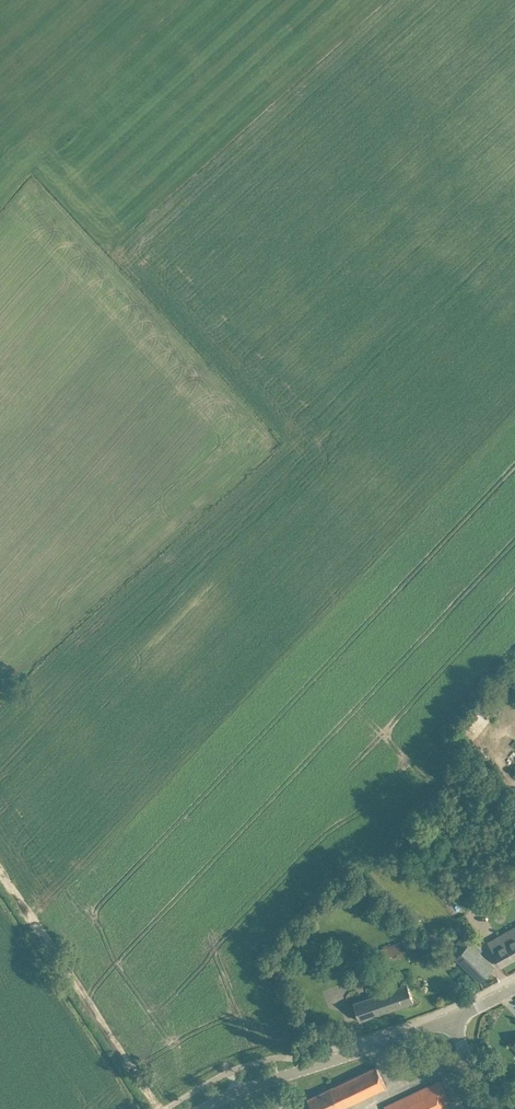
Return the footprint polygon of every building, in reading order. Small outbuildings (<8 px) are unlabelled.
[(490,723),(476,712),(462,730),(475,742),(490,723)] [(496,956),(502,966),(514,959),(514,927),(488,942),(496,956)] [(440,939),(450,949),(449,951),(472,974),(480,981),(495,967),(487,959),(480,952),(482,950),(472,940),(469,942),(463,936),(455,944),(446,934),(440,939)] [(380,948),(385,958),(396,953),(398,957),(420,948),(414,935),(380,948)] [(407,982),(353,1001),(360,1020),(414,1001),(407,982)] [(344,1106),(376,1091),(386,1086),(376,1066),(308,1099),(313,1108),(346,1108),(344,1106)] [(386,1108),(440,1108),(451,1104),(440,1080),(384,1106),(386,1108)]
